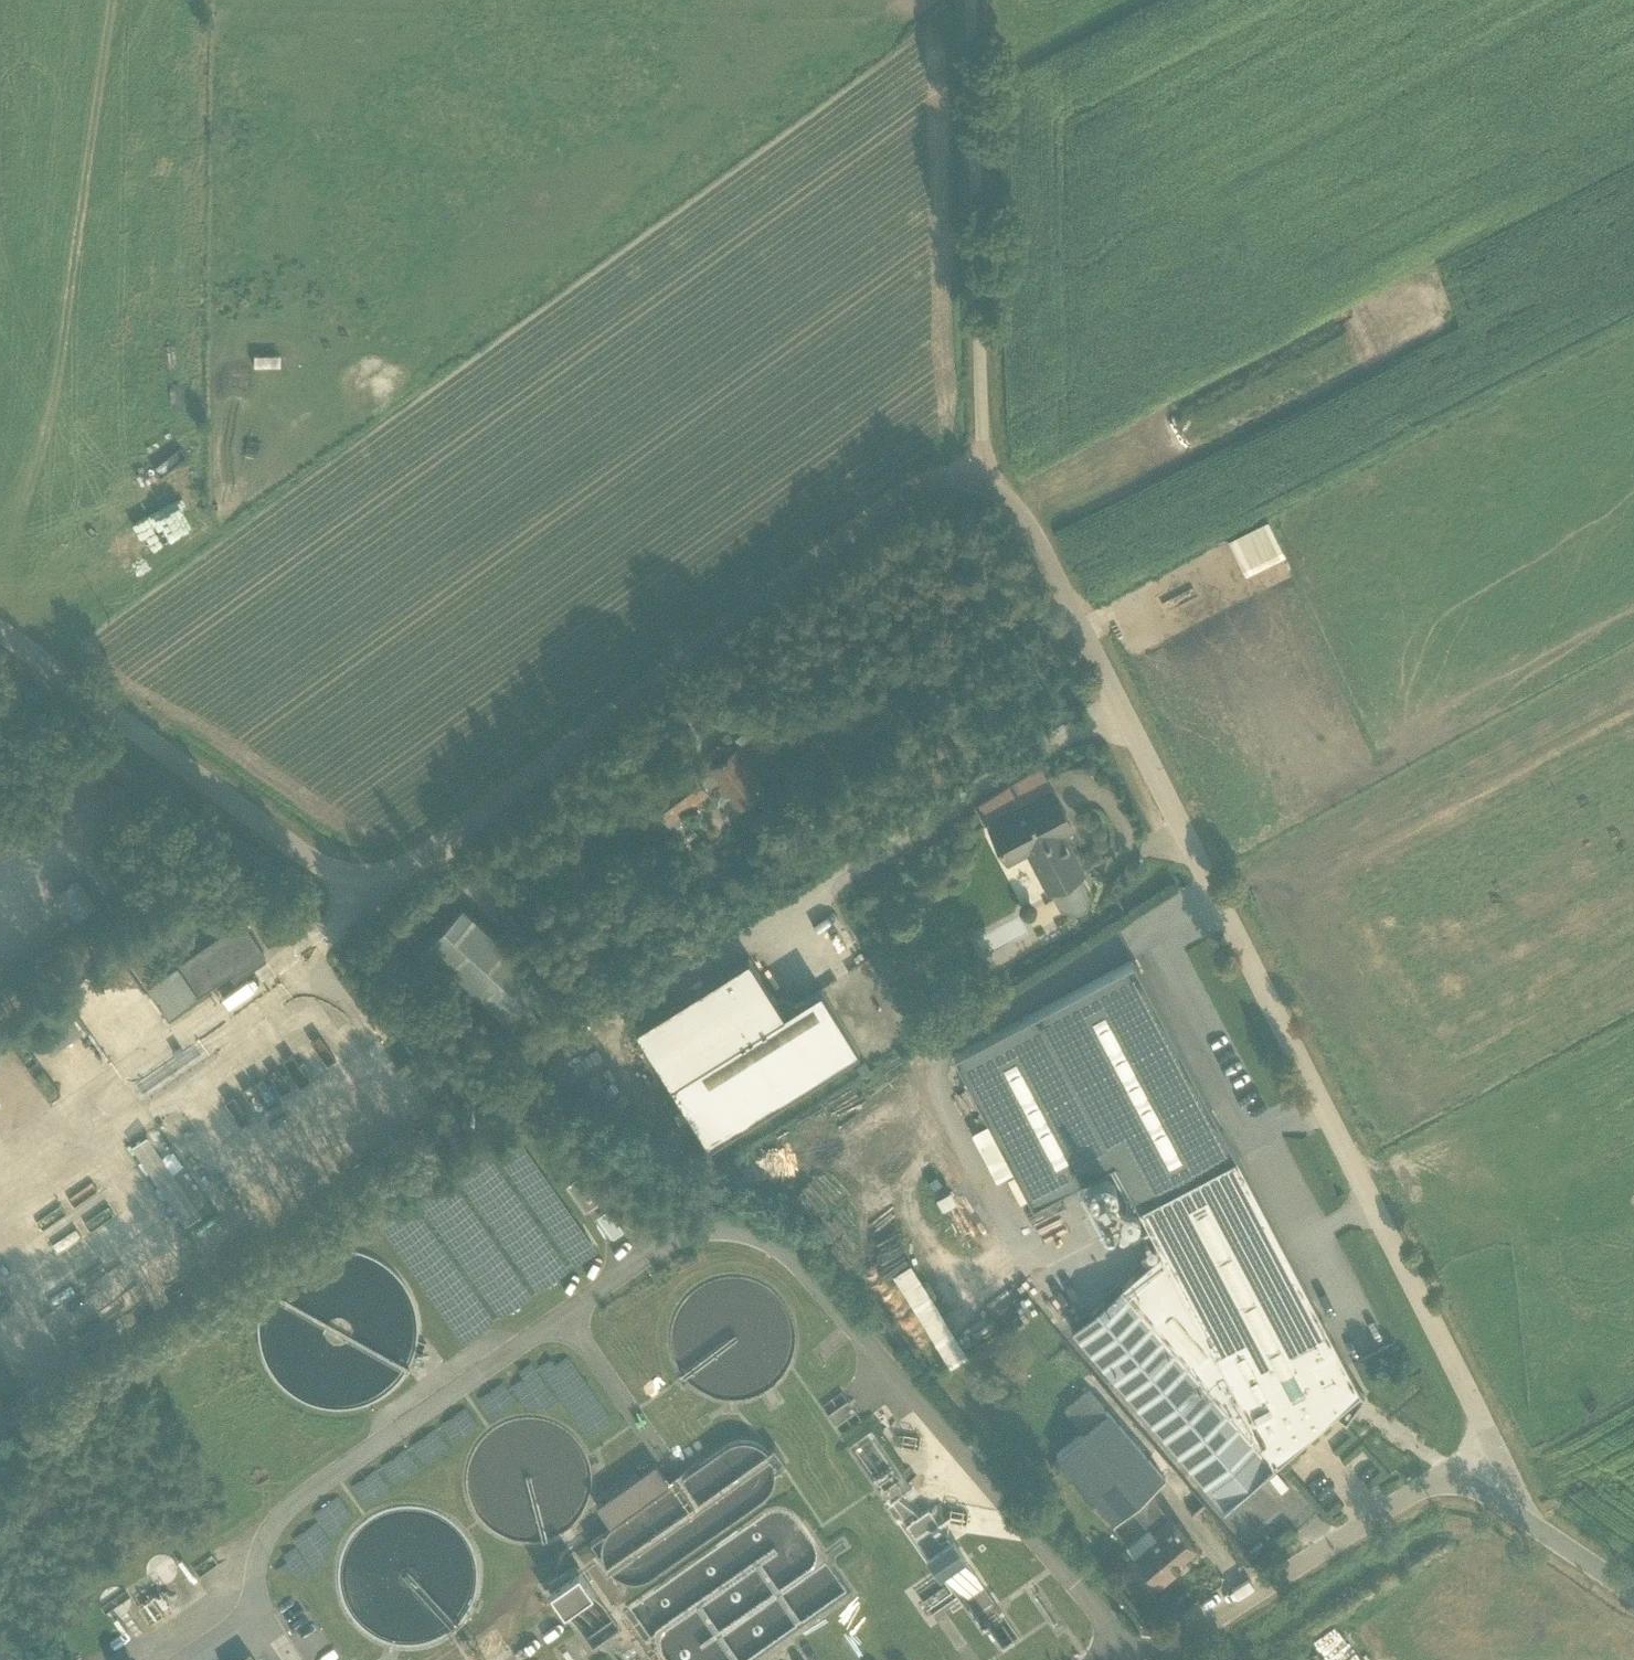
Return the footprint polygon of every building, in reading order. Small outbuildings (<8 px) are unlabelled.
[(1235,569),(1275,548),(1257,512),(1216,532),(1235,569)] [(691,747),(651,777),(676,811),(723,776),(745,804),(772,784),(737,737),(702,763),(691,747)] [(1039,763),(974,797),(1006,858),(1023,849),(1053,907),(1087,889),(1053,824),(1067,817),(1039,763)] [(466,885),(429,926),(515,1003),(552,962),(466,885)] [(176,1016),(274,951),(248,911),(150,976),(176,1016)] [(747,946),(631,1017),(703,1135),(856,1043),(817,979),(781,1001),(747,946)] [(1162,1250),(1073,1325),(1219,1497),(1355,1386),(1235,1143),(1127,954),(957,1049),(1034,1194),(1114,1154),(1162,1250)] [(586,1161),(565,1175),(584,1202),(605,1189),(586,1161)] [(68,1200),(87,1183),(74,1168),(54,1185),(68,1200)] [(952,1350),(877,1203),(856,1213),(931,1360),(952,1350)] [(1166,1464),(1088,1379),(1067,1398),(1085,1418),(1060,1441),(1120,1506),(1166,1464)] [(647,1448),(592,1487),(608,1509),(663,1470),(647,1448)] [(923,1493),(899,1504),(929,1569),(952,1558),(923,1493)] [(1172,1503),(1131,1541),(1160,1571),(1201,1533),(1172,1503)] [(582,1552),(552,1572),(572,1601),(602,1582),(582,1552)]
